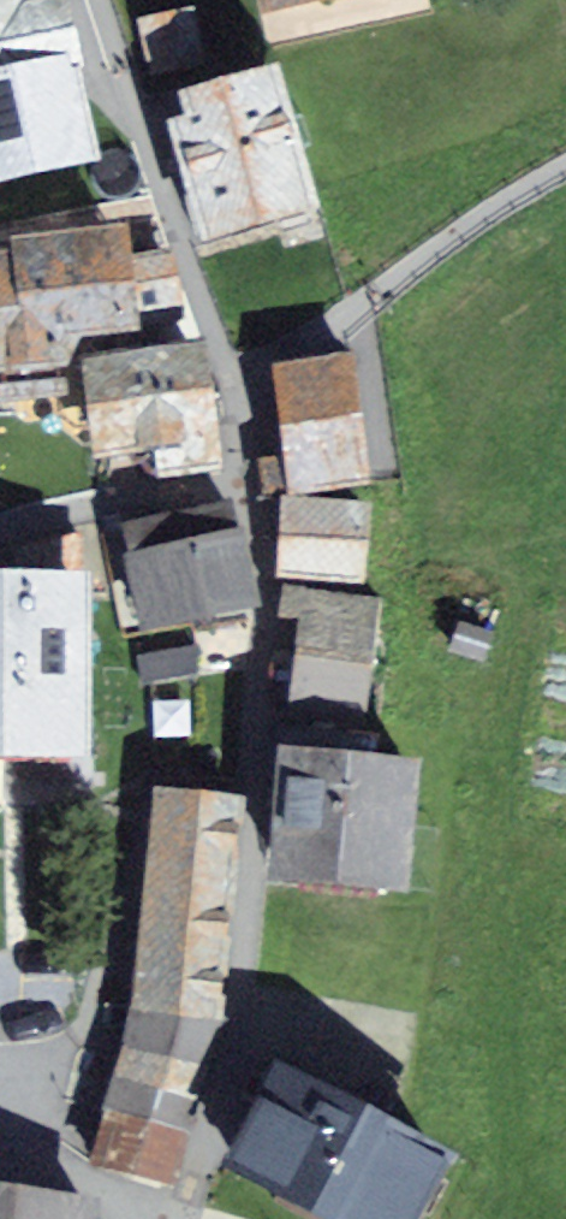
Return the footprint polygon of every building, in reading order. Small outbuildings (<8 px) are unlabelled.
[(110,87),(89,0),(0,0),(0,113),(110,87)] [(295,33),(442,0),(288,0),(295,33)] [(305,73),(197,104),(205,131),(184,137),(220,262),(349,225),(305,73)] [(0,262),(0,325),(5,379),(89,371),(102,350),(160,344),(148,230),(27,242),(29,259),(0,262)] [(224,354),(101,367),(113,473),(236,459),(224,354)] [(365,371),(298,380),(314,500),(381,491),(365,371)] [(386,515),(298,506),(289,588),(378,597),(386,515)] [(231,513),(133,536),(156,636),(253,615),(231,513)] [(0,587),(0,763),(108,766),(113,589),(0,587)] [(393,614),(317,606),(305,716),(381,724),(393,614)] [(146,673),(206,670),(204,639),(144,642),(146,673)] [(421,766),(279,754),(268,888),(411,900),(421,766)] [(250,811),(157,804),(134,1009),(90,1163),(180,1189),(231,1018),(250,811)] [(282,1084),(231,1185),(298,1218),(434,1218),(457,1174),(282,1084)] [(0,1193),(0,1218),(98,1218),(99,1206),(0,1193)]
